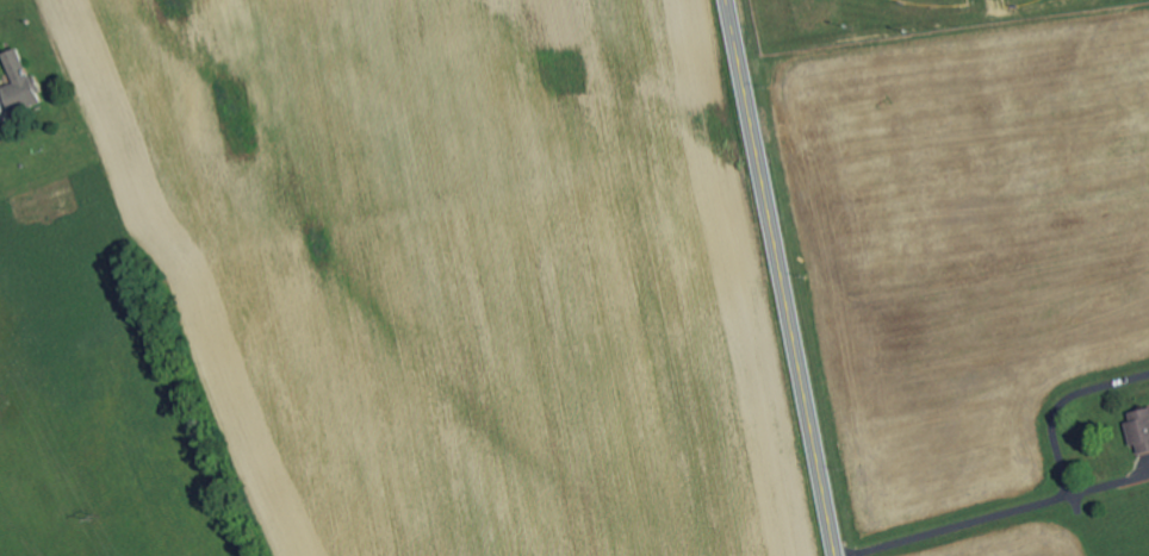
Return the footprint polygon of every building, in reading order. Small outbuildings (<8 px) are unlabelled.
[(12,82),(0,87),(0,92),(8,114),(39,102),(18,48),(1,54),(12,82)] [(1138,455),(1148,452),(1148,408),(1124,414),(1131,446),(1136,446),(1138,455)]
